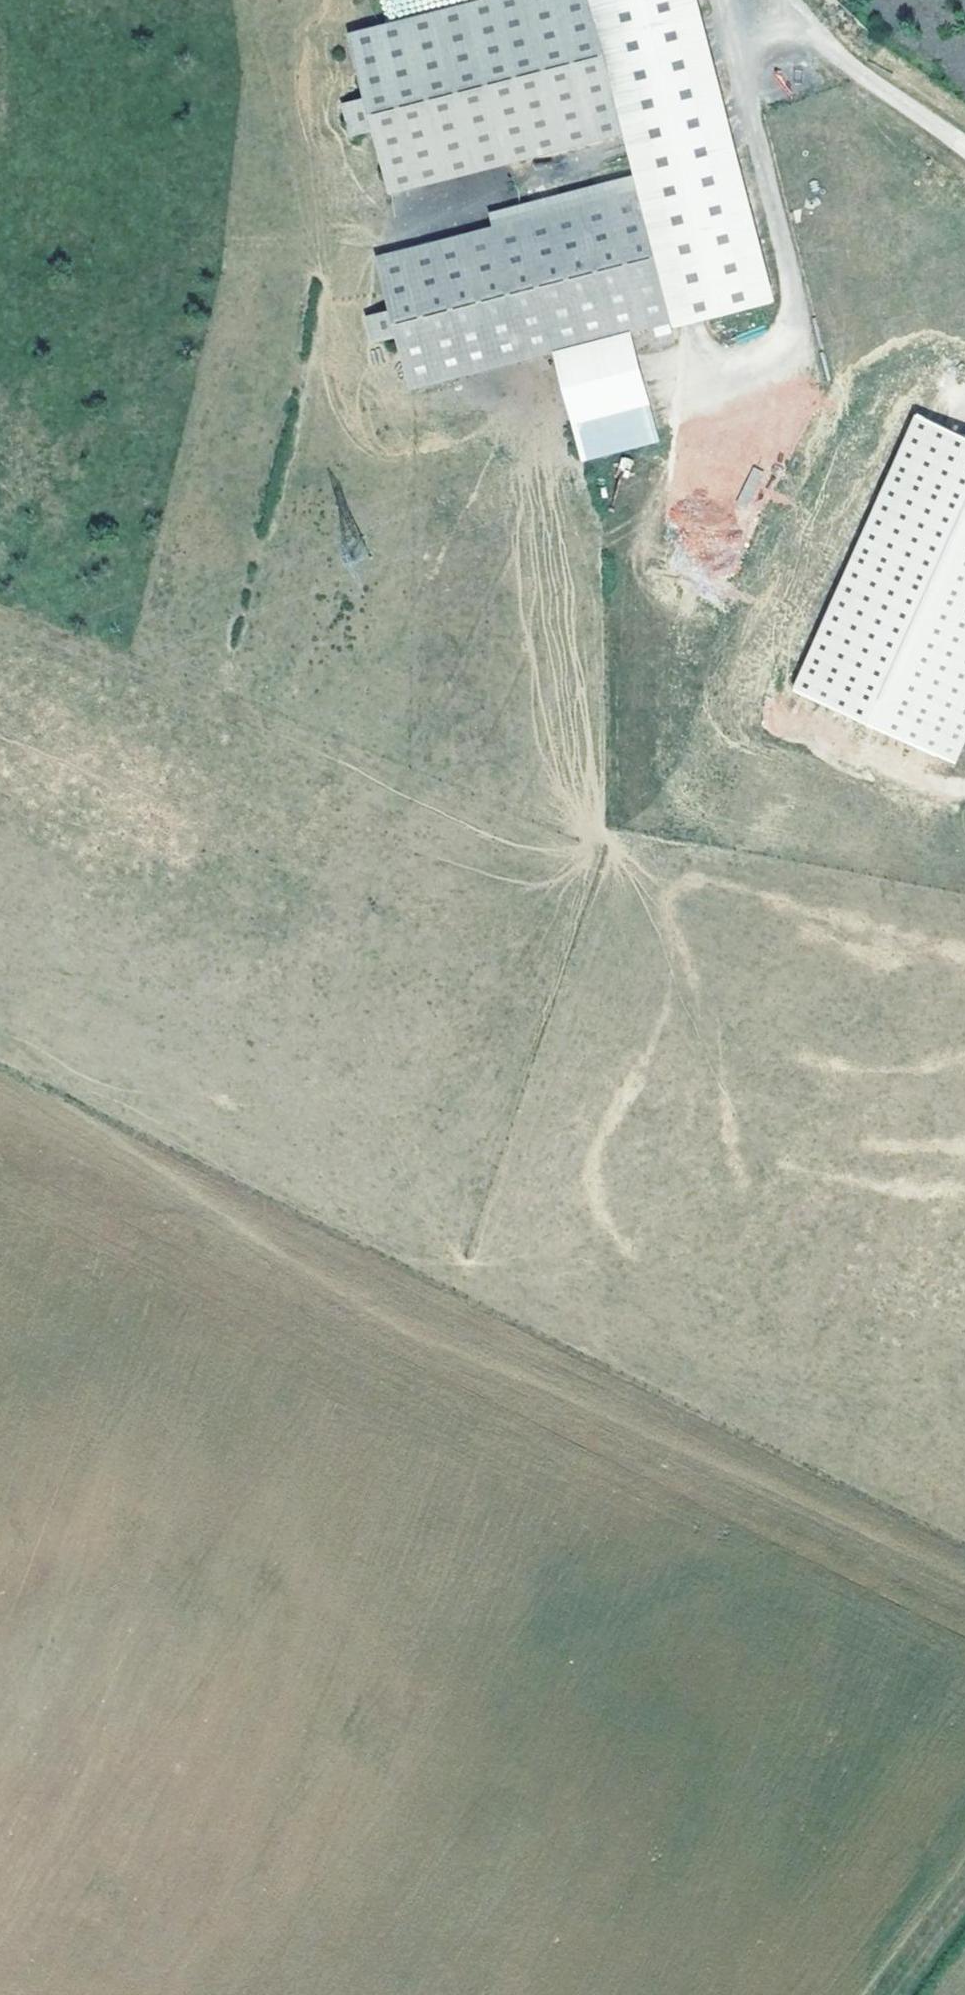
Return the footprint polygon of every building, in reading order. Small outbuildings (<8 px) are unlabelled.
[(348,22),(390,182),(622,121),(591,0),(433,0),(348,22)] [(775,314),(695,0),(591,0),(622,121),(639,188),(676,333),(678,337),(775,314)] [(639,342),(676,333),(639,188),(377,257),(410,389),(637,331),(639,342)] [(586,470),(659,452),(631,342),(559,360),(586,470)] [(919,415),(795,688),(957,762),(964,744),(964,436),(919,415)] [(749,506),(766,473),(753,466),(736,500),(749,506)]
